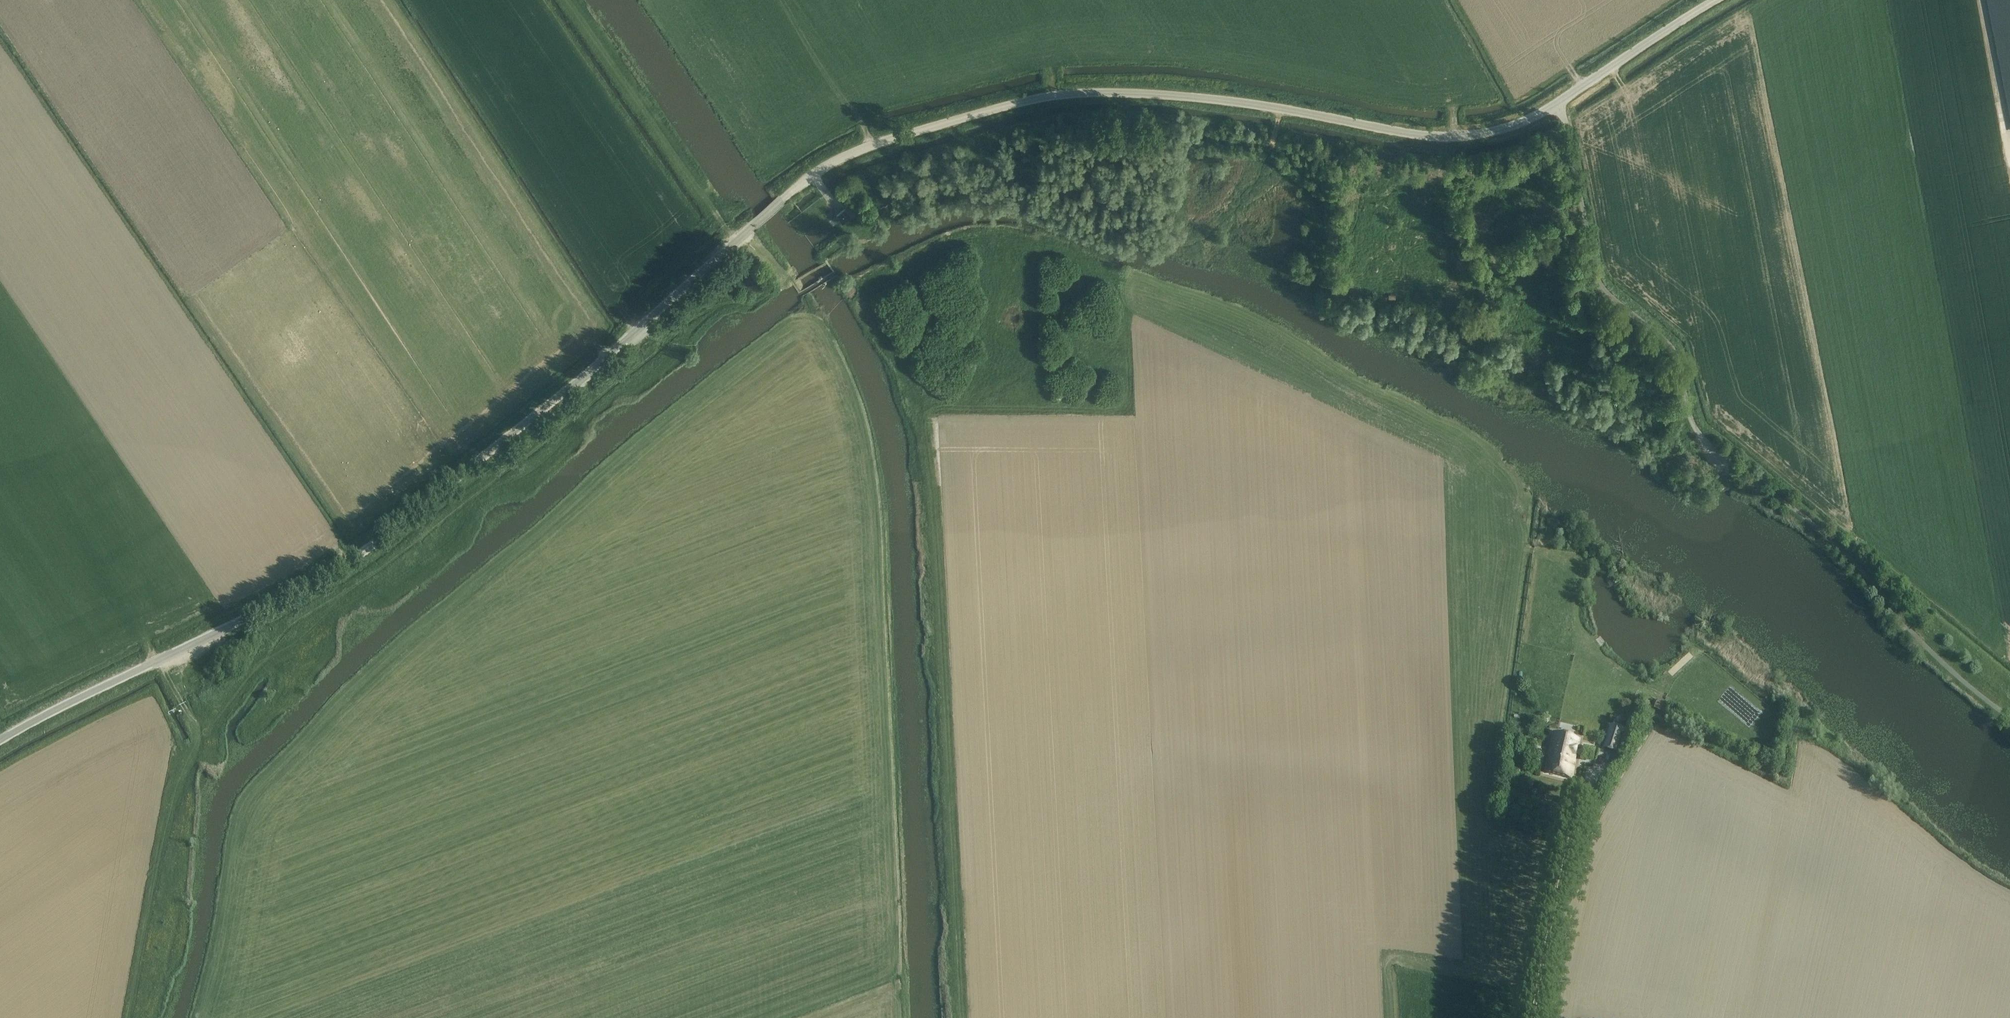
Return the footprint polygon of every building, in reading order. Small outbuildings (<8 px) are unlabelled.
[(852,216),(846,208),(837,215),(843,223),(852,216)] [(1659,698),(1654,708),(1666,714),(1671,705),(1659,698)] [(1610,724),(1602,748),(1617,753),(1625,729),(1610,724)] [(1555,732),(1548,762),(1545,771),(1571,778),(1581,739),(1555,732)]
